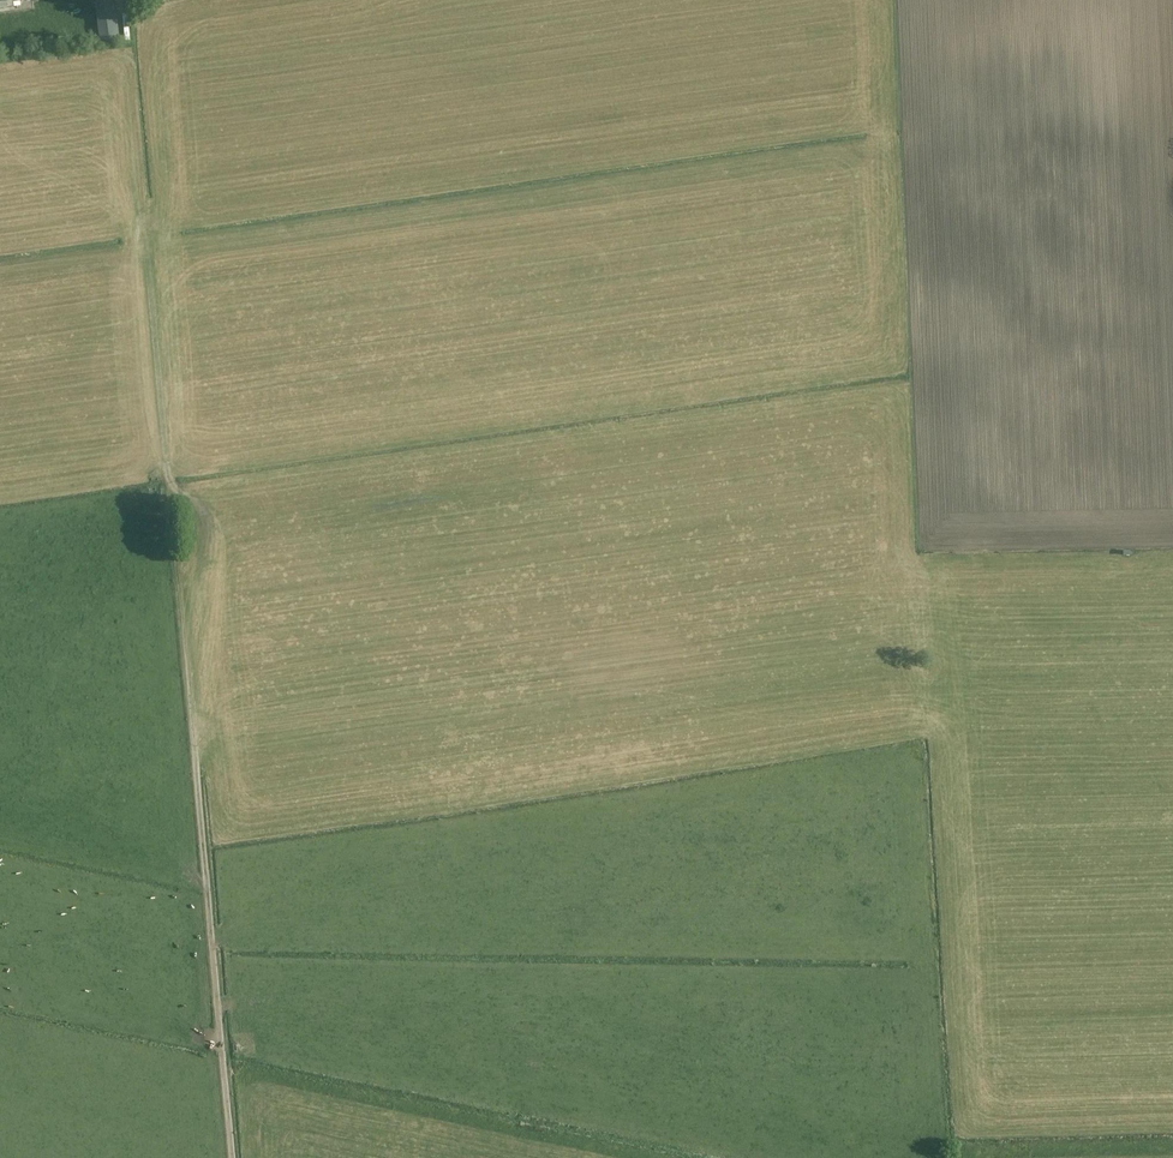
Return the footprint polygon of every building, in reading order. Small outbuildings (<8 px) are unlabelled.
[(13,7),(12,3),(22,2),(22,0),(0,0),(0,9),(13,7)] [(114,1),(95,3),(94,3),(99,44),(120,41),(114,1)]
